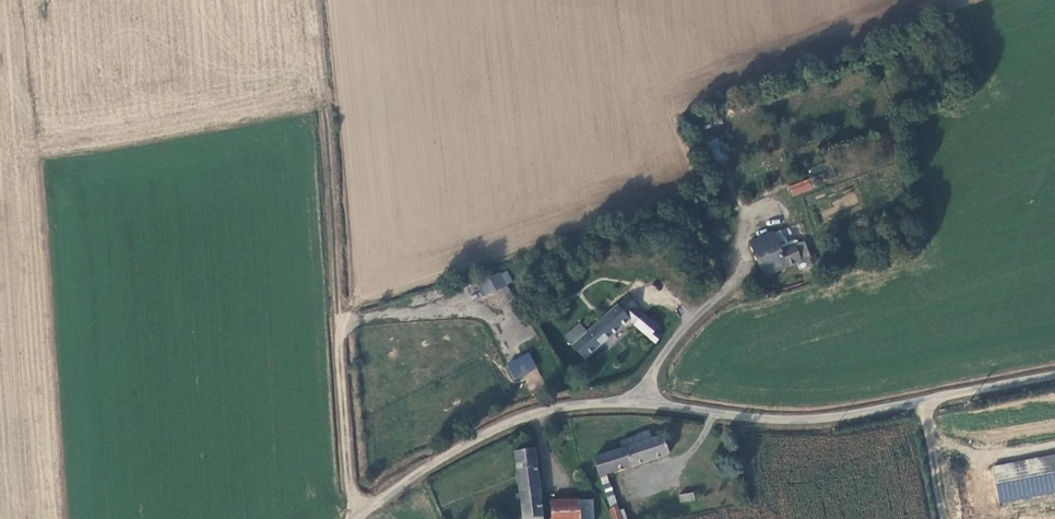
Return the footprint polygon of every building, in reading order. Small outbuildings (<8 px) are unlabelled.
[(727,138),(711,143),(718,163),(733,157),(727,138)] [(714,164),(717,175),(722,174),(718,163),(714,164)] [(794,188),(797,197),(822,188),(821,184),(829,182),(827,176),(794,188)] [(775,234),(752,242),(760,260),(758,261),(765,276),(799,264),(802,271),(814,266),(813,265),(818,262),(816,257),(813,259),(807,243),(782,252),(775,234)] [(514,304),(497,280),(482,288),(483,290),(476,294),(483,305),(500,295),(509,307),(514,304)] [(627,295),(618,305),(589,334),(575,348),(588,360),(619,329),(630,317),(627,314),(636,305),(637,304),(627,295)] [(635,324),(645,314),(636,305),(627,314),(631,318),(630,319),(635,324)] [(645,314),(635,324),(654,342),(661,336),(655,330),(658,326),(645,314)] [(575,348),(589,334),(580,325),(566,338),(575,348)] [(514,380),(537,368),(529,352),(506,364),(514,380)] [(593,456),(599,474),(604,473),(668,453),(661,434),(650,438),(648,430),(619,440),(621,447),(593,456)] [(523,518),(543,518),(536,450),(517,452),(523,518)] [(996,501),(1054,490),(1054,456),(990,469),(996,501)] [(604,473),(599,474),(601,484),(608,482),(604,473)] [(692,493),(679,495),(680,502),(693,502),(692,493)] [(551,518),(580,518),(579,501),(579,499),(550,501),(551,518)] [(580,518),(593,518),(592,500),(579,501),(580,518)]
